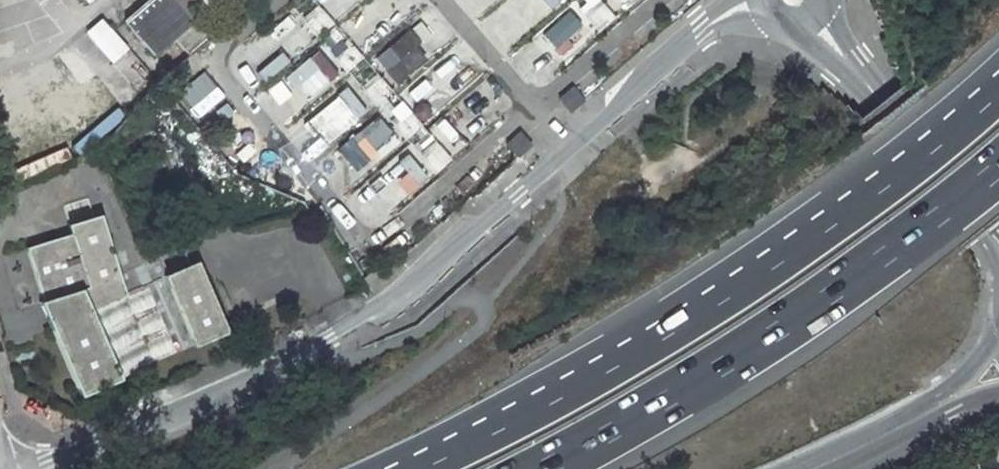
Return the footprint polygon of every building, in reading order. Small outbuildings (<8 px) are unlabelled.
[(123,22),(153,56),(174,38),(189,55),(222,27),(207,10),(218,0),(149,0),(123,22)] [(346,7),(340,0),(322,0),(337,16),(346,7)] [(470,16),(490,0),(457,0),(470,16)] [(551,9),(559,0),(540,0),(551,9)] [(286,14),(240,51),(265,81),(318,38),(346,71),(362,58),(317,4),(294,23),(286,14)] [(571,7),(555,20),(578,50),(594,37),(571,7)] [(102,17),(85,31),(112,64),(129,50),(102,17)] [(553,25),(533,42),(549,60),(569,43),(553,25)] [(394,82),(431,54),(410,26),(372,54),(394,82)] [(318,49),(281,76),(287,84),(267,99),(283,120),(340,78),(318,49)] [(375,70),(358,83),(375,105),(392,91),(375,70)] [(420,105),(435,88),(420,74),(404,91),(420,105)] [(571,86),(557,98),(570,112),(584,100),(571,86)] [(320,142),(366,115),(350,89),(304,115),(320,142)] [(458,102),(432,124),(455,151),(481,130),(458,102)] [(403,138),(421,126),(407,105),(389,118),(403,138)] [(336,148),(355,170),(394,135),(374,113),(336,148)] [(531,144),(519,130),(504,144),(516,157),(531,144)] [(396,210),(451,158),(426,132),(371,185),(396,210)] [(321,173),(339,191),(348,182),(330,164),(321,173)] [(70,235),(26,249),(42,302),(38,303),(81,397),(119,380),(90,313),(129,296),(101,215),(67,226),(70,235)] [(164,276),(195,347),(228,332),(197,261),(164,276)] [(90,313),(119,380),(155,364),(154,362),(177,353),(148,287),(129,296),(90,313)]
